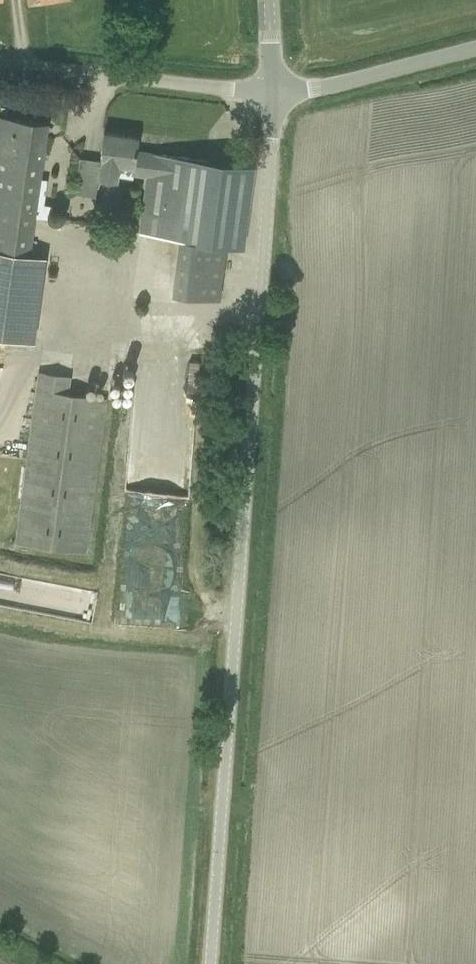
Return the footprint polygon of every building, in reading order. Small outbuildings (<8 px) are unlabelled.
[(34,342),(45,257),(28,254),(29,252),(44,144),(47,124),(0,117),(0,337),(34,342)] [(80,157),(75,193),(94,196),(97,175),(100,176),(103,179),(109,180),(112,177),(116,178),(117,175),(132,177),(132,174),(150,176),(149,182),(143,233),(159,235),(178,238),(189,158),(135,151),(137,137),(103,132),(100,152),(99,159),(80,157)] [(189,158),(178,238),(225,244),(242,247),(253,166),(189,158)] [(37,371),(13,545),(84,555),(105,398),(68,393),(70,376),(37,371)] [(122,601),(169,602),(171,490),(154,490),(154,485),(123,485),(122,601)]
